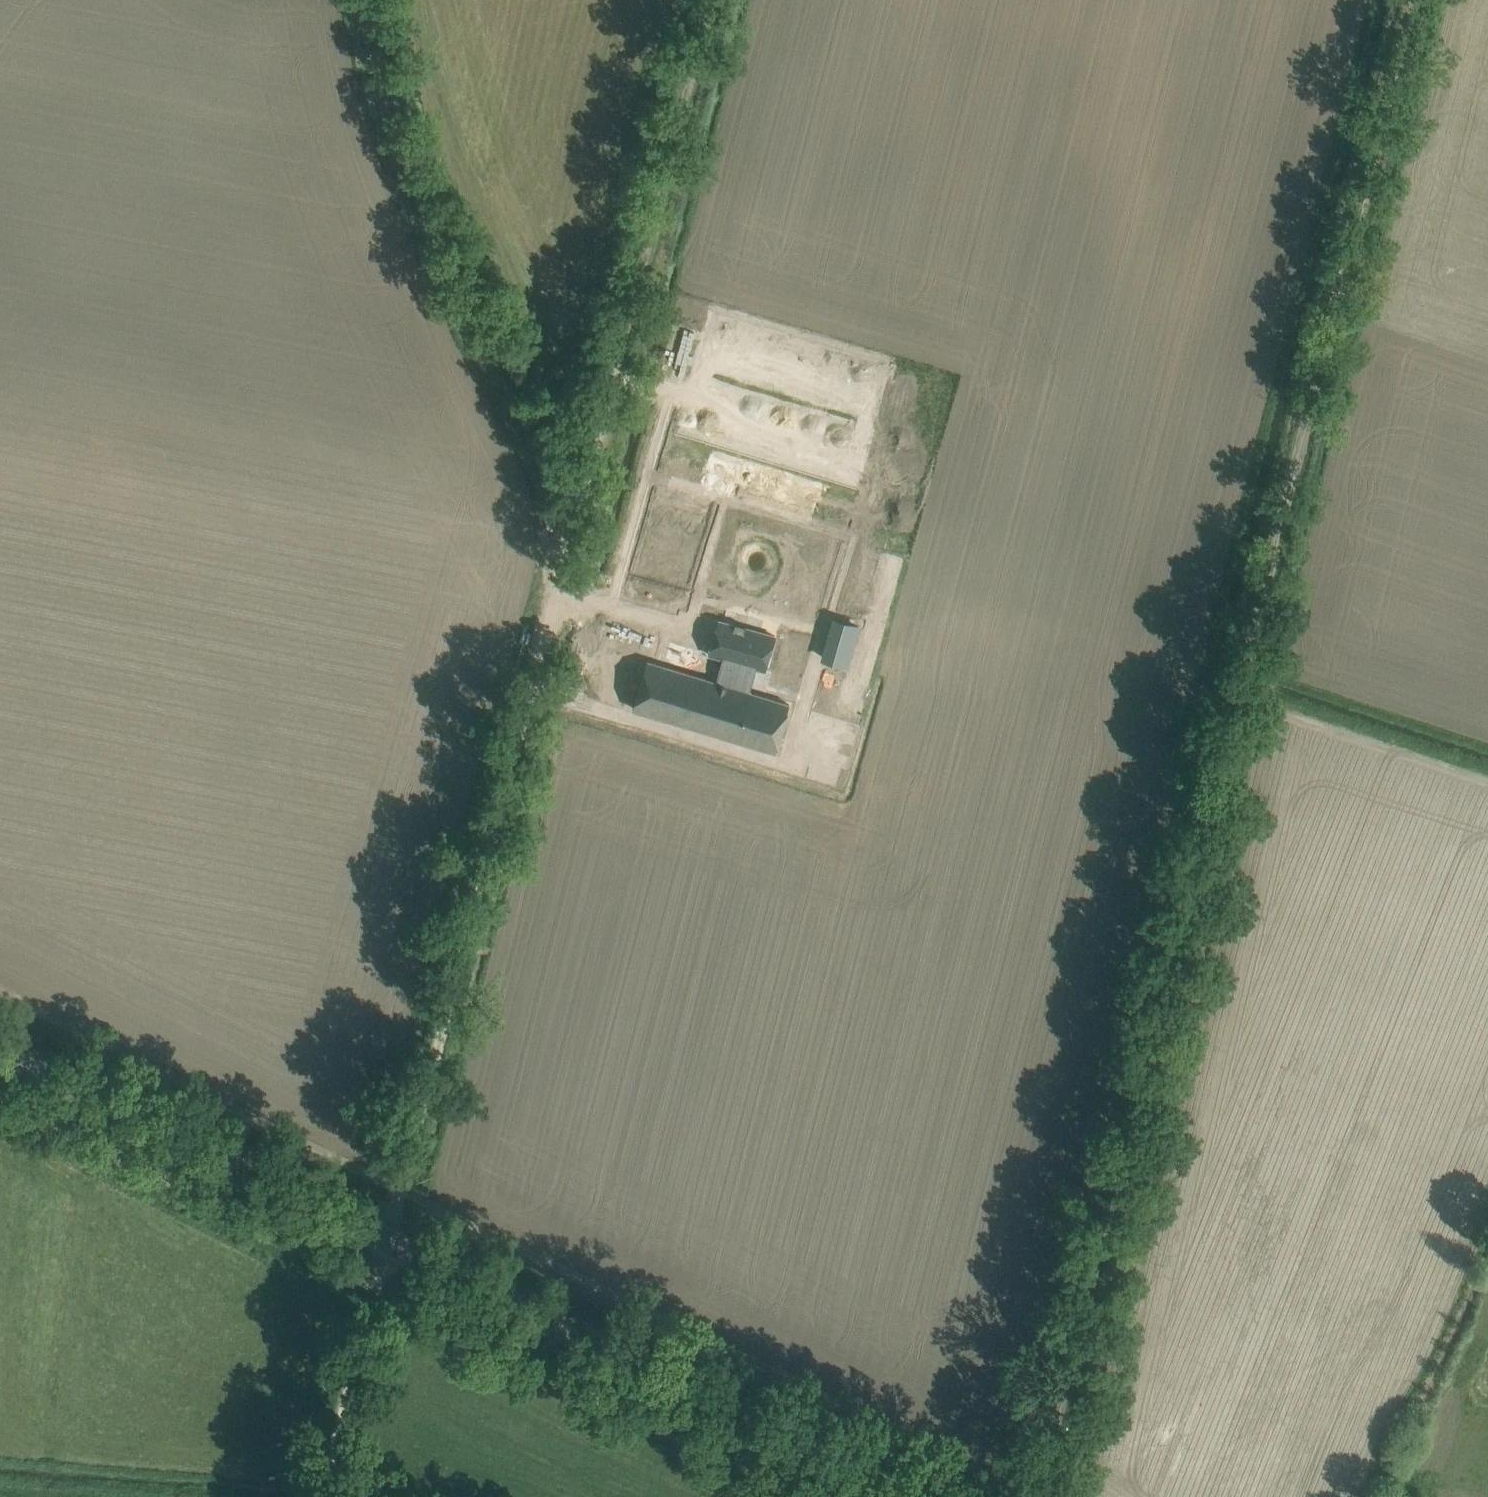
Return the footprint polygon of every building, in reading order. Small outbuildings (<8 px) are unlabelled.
[(849,663),(860,623),(833,615),(821,656),(849,663)] [(776,748),(790,701),(647,660),(633,707),(776,748)]
